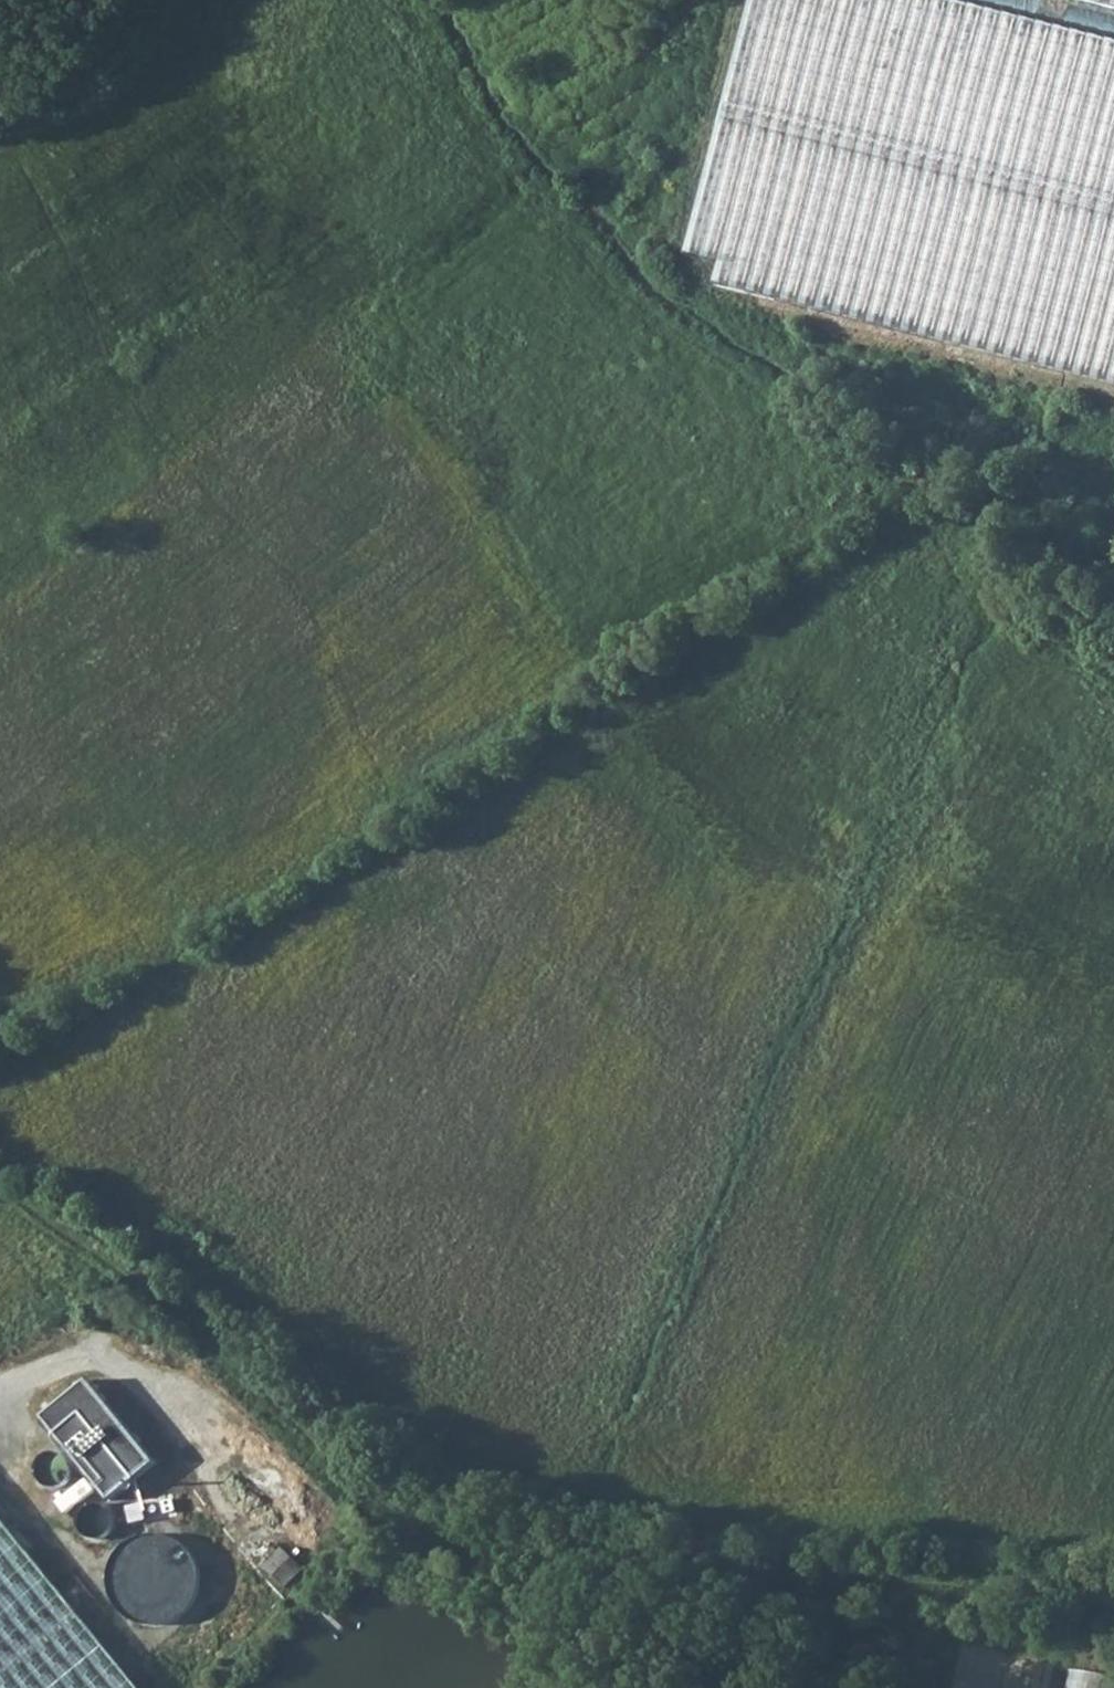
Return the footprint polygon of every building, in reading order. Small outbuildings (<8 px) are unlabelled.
[(993,0),(753,0),(685,265),(1113,373),(1113,31),(993,0)] [(155,1460),(87,1376),(41,1414),(109,1497),(155,1460)] [(91,1488),(82,1477),(53,1501),(61,1511),(91,1488)] [(103,1506),(98,1502),(92,1501),(82,1504),(78,1508),(75,1514),(74,1523),(77,1529),(81,1534),(87,1537),(93,1537),(99,1535),(107,1529),(109,1523),(109,1517),(107,1511),(103,1506)] [(0,1515),(0,1687),(141,1687),(0,1515)] [(142,1532),(133,1535),(120,1542),(113,1549),(108,1557),(104,1566),(103,1576),(103,1585),(106,1595),(110,1603),(116,1611),(128,1619),(137,1623),(147,1624),(156,1624),(166,1621),(174,1617),(182,1611),(188,1603),(192,1595),(196,1580),(195,1571),(192,1561),(188,1553),(182,1545),(174,1539),(166,1535),(152,1532),(142,1532)] [(1070,1666),(1067,1687),(1113,1687),(1113,1674),(1070,1666)]
